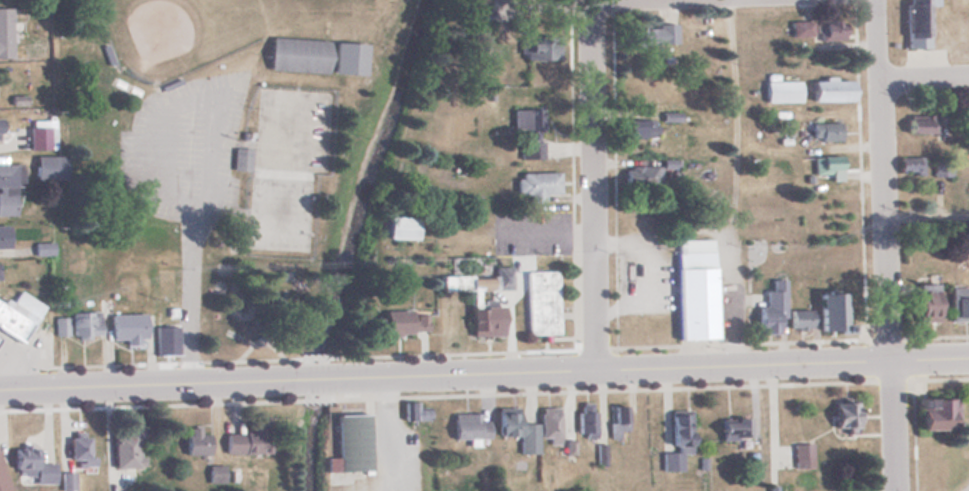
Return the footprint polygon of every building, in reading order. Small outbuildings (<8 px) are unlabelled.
[(925,47),(924,5),(936,5),(936,0),(903,0),(903,47),(925,47)] [(10,57),(10,7),(0,7),(0,57),(10,57)] [(474,9),(474,23),(489,23),(489,9),(474,9)] [(790,36),(810,37),(811,22),(791,21),(790,36)] [(814,40),(841,40),(841,22),(814,22),(814,40)] [(674,46),(674,24),(624,24),(624,46),(674,46)] [(556,36),(521,36),(521,60),(556,60),(556,36)] [(329,40),(270,37),(268,69),(327,72),(329,40)] [(365,43),(334,43),(334,74),(364,74),(365,43)] [(849,101),(849,80),(809,80),(809,101),(849,101)] [(763,81),(763,102),(797,102),(797,81),(763,81)] [(329,88),(306,88),(306,111),(329,111),(329,88)] [(511,110),(511,159),(541,159),(540,109),(511,110)] [(934,135),(934,114),(905,114),(905,135),(934,135)] [(619,137),(654,137),(654,119),(619,119),(619,137)] [(838,140),(838,122),(810,122),(810,140),(838,140)] [(38,133),(32,133),(32,148),(48,148),(48,129),(38,129),(38,133)] [(35,179),(65,179),(65,156),(35,156),(35,179)] [(839,156),(811,156),(811,173),(828,173),(828,180),(839,180),(839,156)] [(15,185),(21,185),(21,164),(0,164),(0,215),(15,215),(15,185)] [(463,165),(449,165),(449,178),(463,178),(463,165)] [(657,186),(657,166),(620,166),(620,186),(657,186)] [(556,172),(514,172),(514,195),(527,195),(527,198),(556,198),(556,172)] [(250,249),(310,251),(313,182),(294,181),(294,189),(280,188),(279,201),(252,200),(250,249)] [(386,238),(416,238),(416,216),(386,216),(386,238)] [(8,249),(8,226),(0,226),(0,249),(8,249)] [(711,340),(711,239),(673,239),(674,340),(711,340)] [(524,271),(524,334),(555,334),(554,271),(524,271)] [(782,279),(769,279),(769,289),(763,289),(763,306),(755,306),(755,333),(775,334),(775,318),(782,318),(782,279)] [(934,286),(913,286),(913,322),(934,322),(934,286)] [(966,287),(948,287),(948,321),(966,321),(966,287)] [(20,342),(45,304),(20,288),(12,301),(6,297),(2,303),(0,302),(0,329),(20,342)] [(839,294),(815,294),(816,334),(851,333),(851,325),(840,325),(839,294)] [(808,330),(808,310),(787,310),(787,330),(808,330)] [(382,333),(425,333),(425,311),(382,311),(382,333)] [(69,313),(69,317),(56,317),(57,337),(100,336),(99,312),(69,313)] [(145,314),(111,314),(111,339),(127,339),(127,347),(145,347),(145,314)] [(156,355),(178,355),(178,326),(156,326),(156,355)] [(952,428),(952,396),(915,396),(915,428),(952,428)] [(424,419),(424,401),(402,401),(402,419),(424,419)] [(592,401),(575,401),(575,437),(592,437),(592,401)] [(830,428),(853,428),(853,401),(830,401),(830,428)] [(608,405),(608,438),(624,438),(624,405),(608,405)] [(689,453),(688,409),(669,409),(669,470),(677,470),(677,453),(689,453)] [(477,412),(451,412),(451,438),(487,438),(487,419),(477,419),(477,412)] [(369,470),(368,413),(334,413),(335,457),(329,457),(329,470),(369,470)] [(270,415),(252,415),(252,432),(224,432),(224,453),(270,453),(270,415)] [(745,417),(717,417),(717,438),(745,438),(745,417)] [(208,433),(200,433),(200,426),(186,426),(186,454),(208,454),(208,433)] [(114,466),(141,466),(141,428),(114,428),(114,466)] [(87,456),(87,434),(70,434),(70,466),(94,466),(94,456),(87,456)] [(790,466),(809,466),(809,442),(790,442),(790,466)] [(14,475),(35,475),(35,483),(55,483),(54,463),(37,463),(37,446),(13,447),(14,475)] [(224,480),(224,465),(210,465),(210,480),(224,480)]
